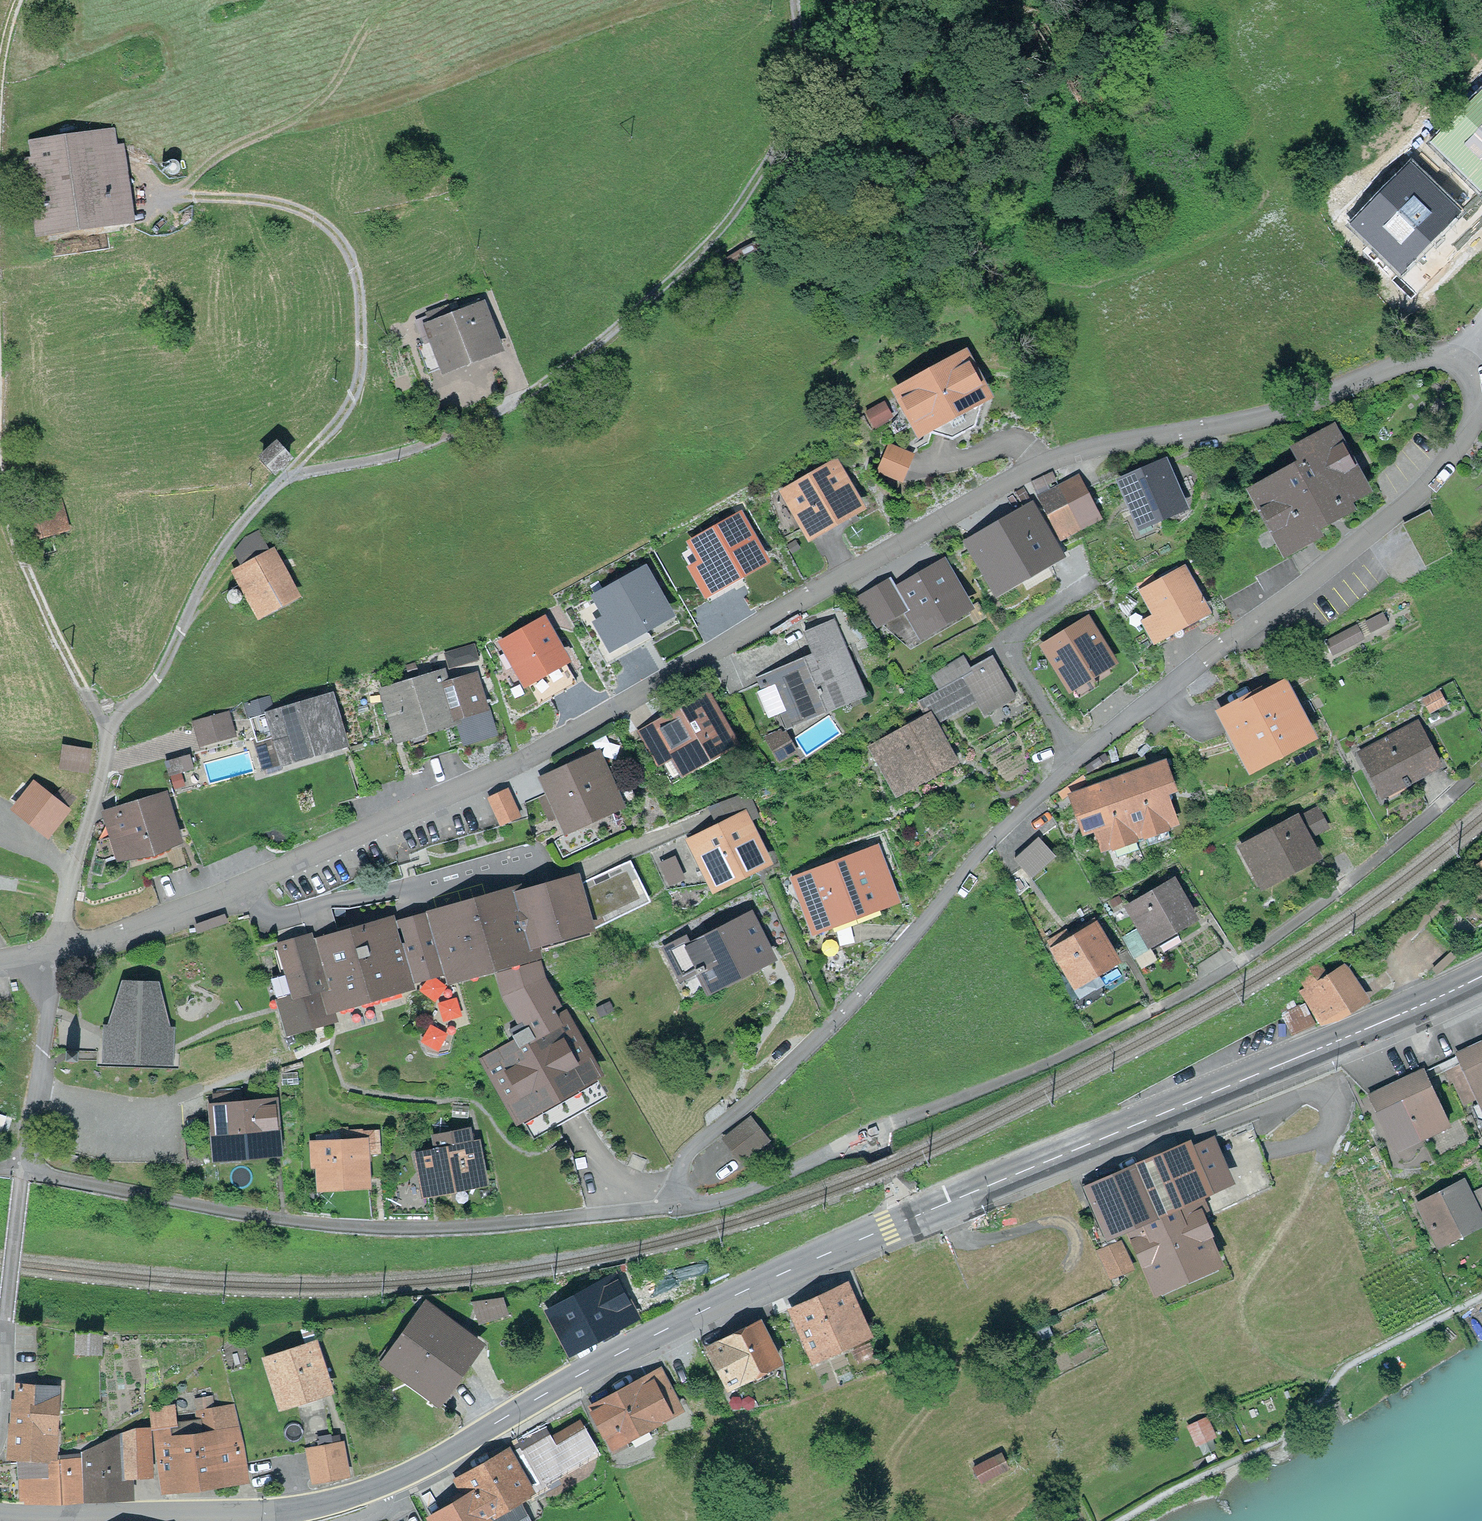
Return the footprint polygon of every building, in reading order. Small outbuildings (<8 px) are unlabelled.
[(109,133),(34,144),(46,225),(121,214),(109,133)] [(490,328),(482,307),(452,320),(447,308),(428,315),(437,339),(419,346),(429,372),(490,348),(483,331),(490,328)] [(962,358),(880,405),(893,433),(918,421),(923,430),(951,440),(976,427),(984,398),(962,358)] [(1283,544),(1307,531),(1303,524),(1342,503),(1338,496),(1360,484),(1332,432),(1299,450),(1306,464),(1255,492),(1275,529),(1283,544)] [(879,472),(906,482),(917,453),(889,443),(879,472)] [(275,444),(261,456),(275,472),(289,459),(275,444)] [(1162,466),(1124,483),(1141,522),(1180,505),(1162,466)] [(834,467),(789,492),(810,530),(855,504),(834,467)] [(1075,481),(1059,489),(1079,529),(1096,521),(1075,481)] [(1064,537),(1079,529),(1059,489),(1044,496),(1064,537)] [(21,512),(28,538),(67,528),(60,502),(21,512)] [(1031,517),(977,548),(998,583),(1052,553),(1031,517)] [(696,545),(683,552),(710,600),(736,585),(732,576),(762,560),(740,520),(695,545),(696,545)] [(1283,544),(1275,529),(1239,548),(1242,553),(1207,571),(1221,597),(1256,578),(1253,573),(1288,554),(1283,544)] [(271,554),(236,573),(256,613),(293,593),(271,554)] [(942,567),(899,592),(907,605),(922,631),(965,606),(942,567)] [(1204,610),(1183,571),(1145,593),(1166,632),(1204,610)] [(600,600),(578,612),(606,664),(644,643),(636,630),(666,613),(644,574),(600,599),(600,600)] [(879,621),(907,605),(899,592),(893,582),(861,599),(879,621)] [(772,678),(789,719),(858,689),(841,650),(845,648),(833,620),(805,632),(817,659),(772,678)] [(1088,622),(1047,647),(1071,686),(1112,661),(1088,622)] [(544,624),(506,645),(525,679),(563,659),(544,624)] [(1327,642),(1334,653),(1363,637),(1357,626),(1327,642)] [(928,717),(931,723),(978,697),(985,710),(1011,696),(992,662),(920,703),(928,717)] [(441,676),(386,693),(399,733),(453,716),(452,714),(480,705),(472,680),(444,688),(441,676)] [(1253,699),(1225,713),(1248,758),(1283,740),(1286,746),(1309,734),(1284,687),(1255,702),(1253,699)] [(644,736),(668,778),(730,742),(706,700),(644,736)] [(339,740),(327,701),(273,717),(277,729),(255,736),(263,762),(339,740)] [(472,714),(459,718),(467,741),(479,737),(472,714)] [(197,724),(202,741),(231,733),(226,716),(197,724)] [(891,780),(909,770),(916,781),(953,761),(931,723),(928,717),(873,747),(891,780)] [(1417,724),(1360,754),(1383,795),(1385,794),(1383,790),(1402,780),(1406,788),(1412,785),(1408,778),(1438,763),(1417,724)] [(780,731),(767,740),(779,760),(793,751),(780,731)] [(88,753),(63,750),(61,767),(86,770),(88,753)] [(597,757),(546,779),(566,824),(611,804),(604,787),(609,785),(597,757)] [(163,761),(119,776),(117,813),(109,815),(116,836),(122,834),(128,854),(163,843),(173,873),(187,869),(162,792),(172,788),(163,761)] [(1161,765),(1118,781),(1143,848),(1172,838),(1166,823),(1170,822),(1160,794),(1170,790),(1161,765)] [(1118,781),(1076,796),(1089,832),(1100,828),(1106,844),(1110,843),(1116,858),(1143,848),(1118,781)] [(33,785),(15,806),(49,832),(66,810),(33,785)] [(509,796),(493,803),(501,821),(517,814),(509,796)] [(693,843),(713,881),(759,858),(751,841),(759,838),(747,815),(693,843)] [(1283,827),(1243,848),(1259,876),(1276,867),(1280,875),(1315,856),(1294,816),(1281,823),(1283,827)] [(1038,836),(1026,848),(1044,867),(1056,855),(1038,836)] [(1032,878),(1044,867),(1026,848),(1014,859),(1032,878)] [(873,858),(803,883),(808,898),(819,894),(827,917),(876,900),(868,877),(879,873),(873,858)] [(531,941),(589,924),(645,898),(628,861),(577,884),(576,880),(517,897),(515,893),(400,926),(405,944),(399,946),(392,923),(310,947),(309,941),(279,949),(286,975),(275,978),(290,1027),(332,1015),(329,1006),(409,982),(407,974),(447,963),(451,976),(497,963),(506,994),(521,1021),(510,1028),(519,1044),(489,1062),(534,1139),(609,1096),(564,1019),(557,1022),(549,1009),(557,1005),(541,977),(534,953),(533,951),(531,941)] [(1173,882),(1130,907),(1141,925),(1123,936),(1132,953),(1156,938),(1162,948),(1180,938),(1174,929),(1193,917),(1173,882)] [(199,924),(201,929),(224,922),(223,916),(199,924)] [(686,940),(667,950),(680,976),(693,970),(696,975),(701,973),(709,988),(771,956),(750,916),(689,947),(686,940)] [(1063,931),(1049,940),(1074,982),(1114,959),(1094,926),(1082,933),(1080,928),(1066,936),(1063,931)] [(1344,970),(1308,991),(1325,1021),(1361,999),(1344,970)] [(105,1026),(104,1058),(171,1060),(172,1028),(168,1026),(158,983),(123,981),(109,1026),(105,1026)] [(1283,1015),(1292,1034),(1314,1023),(1305,1004),(1283,1015)] [(1481,1101),(1481,1044),(1472,1049),(1458,1055),(1461,1062),(1445,1069),(1449,1078),(1452,1076),(1464,1101),(1476,1095),(1479,1103),(1481,1101)] [(1410,1078),(1397,1084),(1420,1131),(1446,1118),(1423,1071),(1410,1078)] [(1393,1144),(1420,1131),(1397,1084),(1385,1090),(1370,1097),(1393,1144)] [(235,1092),(215,1094),(220,1151),(273,1147),(269,1106),(237,1109),(235,1092)] [(742,1158),(753,1149),(758,1156),(762,1153),(770,1146),(765,1139),(749,1121),(741,1128),(737,1131),(726,1139),(742,1158)] [(341,1145),(315,1145),(316,1167),(321,1167),(322,1182),(364,1180),(363,1148),(377,1147),(376,1132),(341,1133),(341,1145)] [(437,1152),(420,1155),(427,1189),(481,1179),(474,1144),(469,1145),(467,1133),(435,1139),(437,1152)] [(1109,1233),(1131,1223),(1198,1195),(1229,1181),(1210,1138),(1152,1163),(1090,1190),(1109,1233)] [(632,1155),(628,1165),(641,1170),(645,1160),(632,1155)] [(1462,1185),(1423,1204),(1425,1208),(1419,1211),(1434,1241),(1478,1220),(1476,1216),(1481,1213),(1481,1190),(1467,1197),(1462,1185)] [(1203,1206),(1198,1195),(1131,1223),(1157,1282),(1213,1258),(1193,1211),(1203,1206)] [(1119,1242),(1100,1250),(1110,1274),(1130,1266),(1119,1242)] [(612,1281),(551,1313),(569,1346),(629,1314),(612,1281)] [(845,1289),(796,1312),(813,1351),(863,1328),(845,1289)] [(473,1304),(479,1322),(508,1313),(502,1294),(473,1304)] [(427,1306),(384,1364),(434,1400),(476,1342),(427,1306)] [(778,1361),(759,1324),(710,1348),(728,1386),(778,1361)] [(317,1347),(273,1361),(286,1399),(322,1387),(316,1367),(323,1365),(317,1347)] [(680,1407),(661,1371),(592,1408),(611,1444),(680,1407)] [(56,1387),(18,1385),(15,1427),(11,1428),(8,1450),(47,1454),(47,1450),(54,1450),(56,1387)] [(152,1409),(155,1428),(175,1424),(172,1405),(152,1409)] [(176,1490),(243,1483),(233,1405),(198,1413),(198,1420),(175,1424),(155,1428),(162,1484),(175,1484),(176,1490)] [(1210,1435),(1205,1422),(1191,1428),(1197,1440),(1210,1435)] [(432,1520),(471,1520),(595,1450),(582,1428),(517,1465),(510,1452),(457,1483),(462,1492),(458,1495),(462,1503),(431,1520),(432,1520)] [(125,1470),(151,1470),(148,1432),(132,1431),(101,1444),(100,1454),(86,1455),(87,1493),(125,1491),(125,1470)] [(341,1445),(309,1451),(313,1477),(345,1471),(341,1445)] [(1008,1468),(1001,1454),(973,1468),(981,1482),(1008,1468)] [(27,1477),(27,1497),(79,1494),(77,1460),(19,1462),(19,1477),(27,1477)] [(393,1520),(421,1520),(416,1510),(393,1520)] [(514,1513),(500,1520),(519,1520),(514,1513)]
